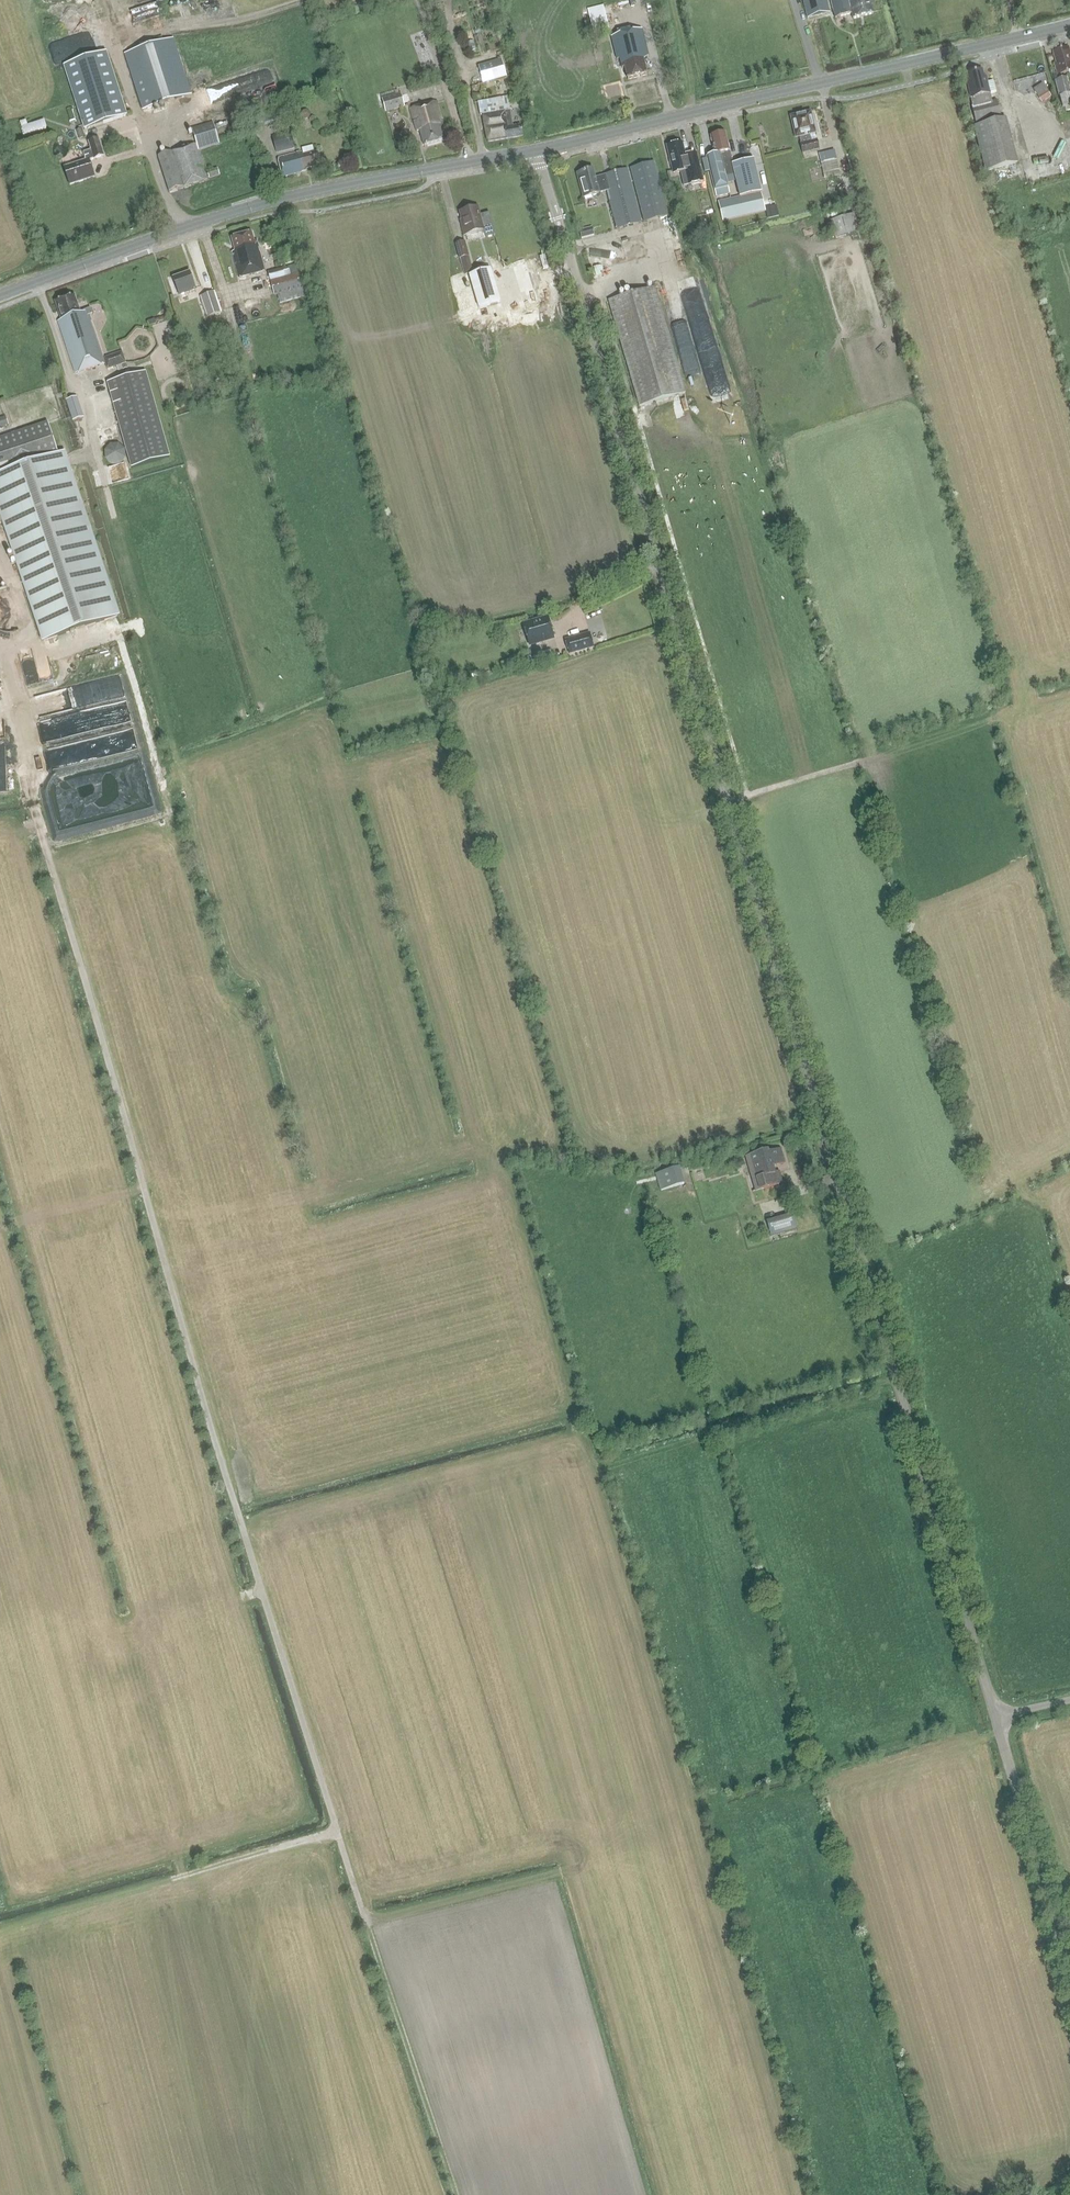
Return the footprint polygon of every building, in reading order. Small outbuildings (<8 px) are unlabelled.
[(827,0),(802,0),(807,19),(830,13),(827,0)] [(835,18),(851,14),(853,19),(873,14),(870,0),(830,0),(835,18)] [(609,32),(605,12),(590,16),(594,35),(609,32)] [(643,60),(648,56),(642,30),(611,37),(617,59),(620,59),(622,68),(625,68),(627,80),(647,75),(643,60)] [(57,60),(85,51),(80,35),(52,44),(57,60)] [(173,38),(124,54),(142,111),(191,95),(173,38)] [(1068,73),(1069,74),(1069,75),(1069,54),(1068,48),(1052,51),(1055,63),(1054,63),(1057,76),(1068,73)] [(64,67),(84,130),(127,116),(107,53),(64,67)] [(480,65),(485,83),(509,76),(503,58),(480,65)] [(980,102),(979,96),(996,91),(993,81),(987,82),(986,77),(984,78),(982,72),(968,76),(969,80),(967,81),(973,104),(978,103),(978,102),(980,102)] [(1068,77),(1055,80),(1061,108),(1064,107),(1066,112),(1069,111),(1069,86),(1068,77)] [(1051,96),(1047,90),(1037,97),(1041,103),(1051,96)] [(405,107),(401,93),(381,99),(385,112),(405,107)] [(508,97),(505,98),(504,98),(478,102),(480,116),(483,115),(488,141),(487,141),(488,142),(523,137),(521,126),(513,127),(508,100),(508,97)] [(1001,118),(996,100),(971,107),(976,124),(1001,118)] [(424,145),(443,140),(439,127),(443,126),(436,101),(409,109),(416,132),(420,131),(424,145)] [(278,120),(275,109),(252,116),(255,127),(278,120)] [(309,112),(306,111),(302,112),(301,115),(302,118),(305,120),(309,119),(311,116),(309,112)] [(813,128),(809,112),(792,117),(794,127),(792,127),(795,139),(797,138),(802,154),(819,150),(816,140),(814,134),(815,133),(814,128),(813,128)] [(29,123),(28,119),(20,121),(25,135),(48,127),(46,118),(29,123)] [(1018,164),(1007,119),(974,127),(985,172),(1018,164)] [(198,150),(219,143),(213,122),(192,129),(196,144),(158,156),(169,192),(183,187),(184,187),(206,180),(207,179),(198,150)] [(295,148),(291,131),(271,136),(276,153),(295,148)] [(722,222),(765,212),(756,170),(755,170),(753,159),(731,164),(729,151),(730,151),(728,143),(726,143),(724,133),(710,136),(714,155),(706,157),(715,197),(729,194),(725,176),(734,174),(739,197),(718,202),(722,222)] [(64,168),(70,185),(94,177),(89,161),(104,156),(98,139),(89,142),(91,150),(83,153),(85,161),(64,168)] [(669,146),(667,147),(673,174),(691,170),(687,156),(685,157),(682,143),(674,145),(673,144),(669,145),(669,146)] [(277,157),(282,177),(307,171),(306,169),(320,165),(316,152),(303,155),(302,151),(277,157)] [(839,170),(836,155),(820,159),(823,174),(839,170)] [(645,221),(667,216),(654,162),(630,168),(645,221)] [(218,169),(207,172),(209,179),(220,176),(218,169)] [(603,176),(596,178),(593,169),(578,173),(585,197),(599,193),(607,190),(618,229),(641,222),(627,169),(602,176),(603,176)] [(677,178),(685,214),(699,211),(691,175),(677,178)] [(477,208),(460,212),(463,226),(461,227),(463,237),(483,232),(485,239),(494,236),(488,214),(480,216),(477,208)] [(830,221),(834,239),(858,233),(854,215),(830,221)] [(584,238),(597,234),(594,226),(581,230),(584,238)] [(256,241),(253,242),(251,233),(231,238),(235,252),(232,252),(238,279),(266,271),(259,245),(257,245),(256,241)] [(470,261),(465,241),(456,243),(461,264),(470,261)] [(610,246),(600,249),(601,255),(612,251),(610,246)] [(290,275),(288,266),(268,272),(274,296),(278,295),(280,303),(306,296),(300,273),(290,275)] [(490,269),(469,275),(478,307),(499,301),(490,269)] [(173,278),(177,292),(178,295),(196,289),(191,272),(173,278)] [(686,393),(655,287),(609,301),(639,407),(686,393)] [(222,313),(215,291),(200,296),(207,318),(222,313)] [(60,314),(59,315),(61,320),(58,321),(59,321),(57,322),(75,374),(105,364),(107,370),(126,363),(122,352),(104,358),(90,315),(92,314),(90,308),(81,312),(79,307),(77,308),(73,297),(71,298),(71,296),(58,301),(58,302),(56,303),(60,314)] [(700,344),(715,402),(733,398),(717,340),(700,344)] [(170,457),(146,372),(107,383),(131,468),(170,457)] [(84,417),(77,397),(66,400),(73,421),(84,417)] [(66,452),(59,455),(47,422),(0,437),(0,517),(42,642),(120,616),(66,452)] [(553,638),(550,627),(551,626),(550,623),(549,622),(548,618),(524,625),(529,645),(553,638)] [(584,637),(560,644),(564,657),(588,650),(584,637)] [(506,664),(508,670),(518,667),(516,661),(506,664)] [(768,1151),(768,1150),(745,1157),(755,1191),(764,1188),(764,1189),(776,1185),(781,1184),(779,1179),(778,1172),(774,1173),(772,1167),(784,1163),(780,1149),(768,1153),(767,1151),(768,1151)] [(685,1184),(679,1166),(655,1173),(660,1191),(685,1184)] [(792,1215),(779,1218),(782,1231),(796,1227),(792,1215)]
